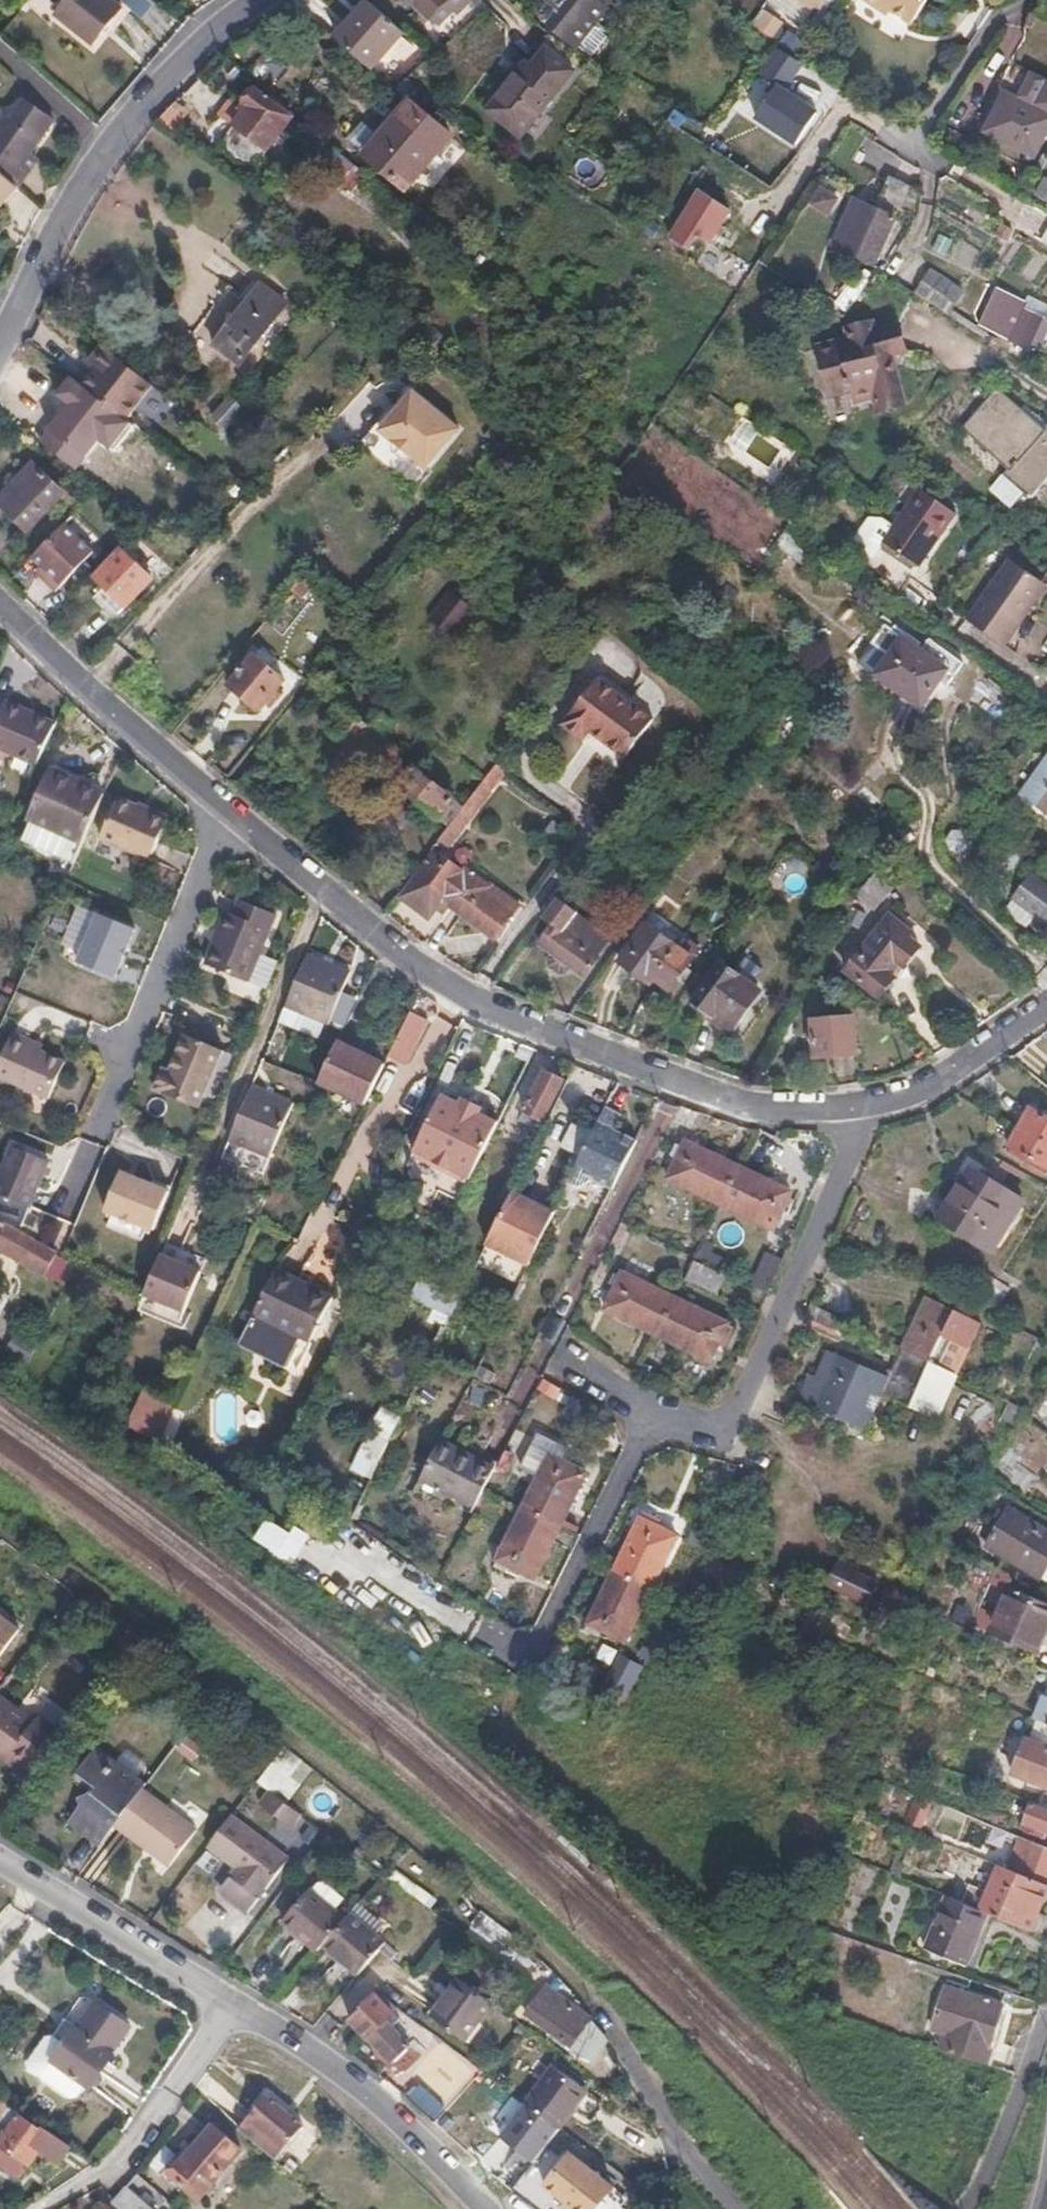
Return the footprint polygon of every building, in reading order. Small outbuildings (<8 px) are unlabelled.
[(119,5),(113,0),(69,0),(57,15),(90,41),(119,5)] [(148,17),(157,2),(154,0),(125,0),(124,2),(148,17)] [(472,0),(411,0),(439,28),(453,13),(457,17),(472,1),(472,0)] [(595,1),(593,0),(569,0),(547,26),(563,39),(595,1)] [(817,0),(771,0),(802,21),(817,0)] [(924,0),(864,0),(875,8),(880,1),(909,22),(924,0)] [(373,70),(404,34),(370,5),(362,13),(367,18),(344,46),(373,70)] [(767,7),(755,25),(777,40),(789,22),(767,7)] [(246,56),(260,46),(252,34),(237,45),(246,56)] [(522,137),(582,58),(549,34),(489,112),(522,137)] [(411,38),(383,63),(399,81),(427,56),(411,38)] [(799,72),(804,64),(794,57),(778,47),(760,74),(778,86),(757,118),(779,132),(801,102),(786,91),(799,72)] [(272,50),(249,69),(260,82),(284,64),(272,50)] [(430,80),(442,68),(433,60),(420,71),(430,80)] [(1046,139),(1046,80),(1032,72),(1018,98),(1008,93),(988,132),(1037,159),(1046,139)] [(245,166),(285,112),(248,84),(234,104),(237,107),(212,142),(245,166)] [(25,99),(13,118),(7,115),(0,126),(0,171),(17,188),(39,157),(32,152),(53,119),(25,99)] [(818,113),(801,102),(779,132),(798,145),(818,113)] [(407,186),(449,137),(410,103),(368,151),(407,186)] [(351,139),(365,152),(381,134),(367,122),(351,139)] [(17,188),(0,171),(0,208),(17,188)] [(879,200),(899,212),(913,186),(893,175),(879,200)] [(831,217),(844,197),(827,186),(814,206),(831,217)] [(711,243),(732,208),(703,191),(682,225),(711,243)] [(875,263),(896,218),(865,203),(844,248),(875,263)] [(950,312),(965,287),(932,266),(916,289),(950,312)] [(836,296),(856,306),(865,289),(845,279),(836,296)] [(1030,297),(1007,283),(987,317),(1038,348),(1046,332),(1046,301),(1032,292),(1030,297)] [(239,366),(289,309),(266,288),(216,346),(239,366)] [(907,399),(895,352),(906,349),(900,327),(879,331),(876,320),(845,326),(848,338),(816,346),(827,390),(850,385),(855,402),(878,397),(880,405),(907,399)] [(130,420),(156,385),(106,347),(93,363),(101,370),(87,387),(130,420)] [(459,425),(453,420),(411,388),(397,407),(387,400),(357,440),(413,484),(459,425)] [(115,464),(142,432),(86,389),(77,399),(112,427),(95,448),(115,464)] [(1046,481),(1046,419),(1043,425),(993,392),(972,425),(987,436),(983,442),(1016,466),(1011,476),(1038,494),(1046,481)] [(234,433),(253,411),(235,395),(216,416),(234,433)] [(62,493),(32,464),(0,497),(0,503),(26,529),(62,493)] [(894,596),(955,509),(918,483),(858,568),(894,596)] [(56,586),(95,547),(66,519),(32,554),(49,571),(45,576),(56,586)] [(119,613),(152,578),(121,549),(96,576),(106,586),(98,595),(119,613)] [(1002,641),(1044,580),(1008,554),(965,615),(1002,641)] [(454,634),(475,609),(452,590),(431,616),(454,634)] [(916,711),(920,705),(932,713),(966,662),(917,628),(909,636),(889,624),(869,657),(859,670),(916,711)] [(255,716),(282,686),(253,661),(227,690),(255,716)] [(664,709),(608,666),(573,715),(592,729),(599,720),(636,746),(664,709)] [(27,700),(0,688),(0,735),(42,754),(59,715),(27,700)] [(76,855),(107,786),(54,762),(23,832),(76,855)] [(454,798),(415,765),(400,783),(438,817),(454,798)] [(448,851),(506,774),(494,765),(437,842),(448,851)] [(1039,780),(1026,796),(1046,811),(1046,786),(1039,780)] [(153,853),(169,813),(120,790),(104,830),(153,853)] [(956,829),(951,846),(969,852),(974,835),(956,829)] [(487,885),(464,868),(461,872),(435,852),(401,896),(430,918),(443,902),(491,939),(517,906),(502,893),(496,901),(483,891),(487,885)] [(872,908),(894,884),(878,869),(857,893),(872,908)] [(1024,878),(1011,896),(1036,914),(1030,922),(1042,931),(1046,924),(1046,885),(1029,872),(1024,878)] [(251,979),(279,913),(241,897),(235,912),(228,910),(207,962),(251,979)] [(563,933),(577,912),(557,898),(543,917),(552,925),(539,942),(584,976),(597,958),(563,933)] [(136,926),(99,911),(95,920),(78,960),(114,976),(132,937),(136,926)] [(903,965),(920,945),(900,929),(904,925),(890,914),(845,970),(877,996),(894,977),(890,973),(900,961),(903,965)] [(650,982),(655,978),(670,989),(699,949),(691,942),(684,951),(647,924),(620,960),(650,982)] [(354,975),(312,955),(310,960),(288,1007),(331,1026),(354,975)] [(759,993),(721,966),(692,1006),(727,1031),(742,1011),(744,1012),(759,993)] [(29,1029),(34,1005),(18,1001),(13,1026),(29,1029)] [(409,1061),(430,1020),(411,1011),(391,1052),(409,1061)] [(857,1055),(855,1024),(814,1027),(817,1058),(857,1055)] [(65,1059),(42,1048),(44,1043),(13,1029),(0,1060),(0,1074),(49,1096),(65,1059)] [(199,1104),(223,1047),(184,1032),(169,1067),(162,1065),(154,1086),(199,1104)] [(366,1101),(386,1060),(340,1038),(321,1080),(366,1101)] [(540,1119),(561,1079),(543,1071),(523,1110),(540,1119)] [(228,1141),(243,1148),(269,1160),(294,1105),(267,1092),(253,1087),(228,1141)] [(469,1178),(497,1122),(479,1113),(481,1108),(462,1099),(459,1104),(442,1095),(414,1151),(469,1178)] [(611,1188),(635,1141),(614,1132),(620,1116),(605,1108),(568,1183),(580,1189),(592,1179),(611,1188)] [(1025,1110),(1008,1147),(1046,1166),(1046,1121),(1025,1110)] [(720,1205),(738,1169),(685,1143),(667,1179),(720,1205)] [(49,1160),(12,1144),(0,1174),(0,1195),(29,1206),(49,1160)] [(152,1227),(168,1188),(120,1169),(105,1210),(152,1227)] [(792,1194),(738,1169),(720,1205),(774,1231),(792,1194)] [(999,1256),(1027,1202),(974,1172),(943,1226),(999,1256)] [(553,1214),(535,1204),(510,1193),(484,1245),(528,1265),(553,1214)] [(0,1228),(0,1257),(14,1265),(16,1262),(21,1265),(33,1246),(0,1228)] [(42,1282),(55,1259),(33,1246),(21,1265),(24,1267),(22,1270),(42,1282)] [(755,1287),(773,1293),(785,1258),(766,1252),(755,1287)] [(140,1298),(173,1312),(178,1315),(195,1275),(156,1258),(140,1298)] [(717,1293),(725,1276),(694,1261),(685,1278),(717,1293)] [(284,1365),(288,1359),(296,1344),(304,1349),(330,1295),(274,1266),(237,1341),(284,1365)] [(658,1335),(676,1298),(623,1273),(605,1310),(658,1335)] [(430,1275),(416,1296),(450,1319),(465,1298),(430,1275)] [(979,1319),(926,1294),(915,1316),(916,1316),(943,1329),(968,1342),(979,1319)] [(712,1361),(729,1325),(676,1298),(658,1335),(712,1361)] [(814,1306),(809,1326),(842,1333),(846,1313),(814,1306)] [(929,1362),(943,1329),(916,1316),(908,1331),(913,1334),(904,1350),(929,1362)] [(14,1332),(6,1348),(28,1359),(36,1342),(14,1332)] [(955,1375),(929,1362),(904,1350),(890,1378),(825,1352),(813,1380),(807,1377),(797,1402),(867,1431),(883,1395),(934,1418),(955,1375)] [(155,1442),(172,1405),(144,1386),(142,1387),(140,1387),(124,1422),(155,1442)] [(1046,1426),(1046,1394),(1046,1393),(1026,1421),(1043,1432),(1046,1426)] [(378,1481),(399,1413),(377,1406),(356,1475),(378,1481)] [(473,1510),(493,1469),(442,1442),(420,1483),(473,1510)] [(561,1525),(587,1473),(532,1446),(521,1467),(540,1477),(538,1483),(525,1507),(561,1525)] [(535,1577),(561,1525),(525,1507),(499,1558),(535,1577)] [(1046,1578),(1046,1532),(1011,1510),(990,1547),(1046,1580),(1046,1578)] [(295,1564),(311,1539),(273,1515),(257,1540),(295,1564)] [(652,1588),(678,1535),(642,1517),(616,1568),(652,1588)] [(873,1606),(883,1582),(862,1572),(865,1566),(850,1559),(836,1588),(873,1606)] [(625,1640),(652,1588),(616,1568),(589,1621),(625,1640)] [(1046,1627),(1046,1607),(1008,1591),(993,1631),(1038,1649),(1046,1627)] [(0,1614),(0,1655),(19,1629),(0,1614)] [(595,1639),(587,1652),(612,1666),(620,1654),(595,1639)] [(623,1654),(603,1689),(627,1702),(647,1667),(623,1654)] [(63,1716),(45,1703),(34,1717),(0,1691),(0,1753),(23,1770),(63,1716)] [(1042,1723),(1035,1741),(1028,1738),(1014,1772),(1046,1785),(1046,1725),(1042,1723)] [(144,1788),(148,1783),(98,1745),(78,1770),(96,1783),(71,1816),(105,1841),(117,1825),(144,1788)] [(261,1780),(287,1801),(312,1770),(287,1749),(261,1780)] [(199,1830),(144,1788),(117,1825),(171,1866),(199,1830)] [(302,1814),(270,1791),(259,1805),(292,1829),(302,1814)] [(920,1827),(932,1802),(917,1795),(906,1821),(920,1827)] [(1032,1804),(1025,1823),(1046,1831),(1046,1809),(1032,1804)] [(289,1859),(230,1816),(206,1848),(243,1875),(236,1884),(258,1900),(289,1859)] [(1020,1836),(1008,1869),(1046,1885),(1046,1847),(1020,1836)] [(1046,1887),(1046,1885),(1008,1869),(996,1864),(984,1891),(967,1886),(961,1901),(989,1914),(1040,1935),(1046,1917),(1037,1914),(1046,1887)] [(390,1939),(352,1910),(346,1917),(309,1889),(286,1920),(323,1949),(328,1943),(366,1971),(390,1939)] [(969,1964),(989,1914),(961,1901),(949,1897),(929,1948),(969,1964)] [(463,2039),(490,2003),(457,1978),(431,2015),(463,2039)] [(415,2042),(388,2016),(394,2010),(373,1990),(362,2003),(364,2006),(352,2018),(397,2060),(415,2042)] [(573,2017),(539,1992),(525,2011),(558,2035),(573,2017)] [(966,1994),(963,2003),(943,1996),(933,2027),(945,2031),(940,2045),(989,2063),(994,2048),(990,2046),(1002,2005),(966,1994)] [(132,2026),(89,1997),(81,1998),(73,2010),(122,2042),(132,2026)] [(73,2100),(75,2097),(77,2094),(81,2097),(89,2086),(92,2089),(116,2053),(116,2052),(122,2042),(73,2010),(66,2021),(78,2029),(67,2045),(56,2038),(52,2038),(49,2039),(47,2041),(30,2066),(31,2071),(73,2100)] [(558,2127),(586,2091),(553,2067),(525,2103),(558,2127)] [(273,2155),(299,2120),(260,2090),(233,2123),(252,2138),(273,2155)] [(47,2128),(0,2096),(0,2121),(11,2128),(0,2146),(0,2165),(21,2179),(41,2148),(61,2161),(72,2145),(47,2128)] [(202,2198),(238,2154),(252,2138),(233,2123),(221,2115),(185,2157),(182,2156),(171,2171),(202,2198)] [(569,2154),(544,2186),(574,2208),(593,2208),(611,2186),(569,2154)] [(138,2172),(127,2185),(149,2204),(156,2208),(160,2208),(169,2197),(138,2172)] [(149,2204),(127,2185),(115,2200),(126,2208),(144,2208),(149,2204)]
